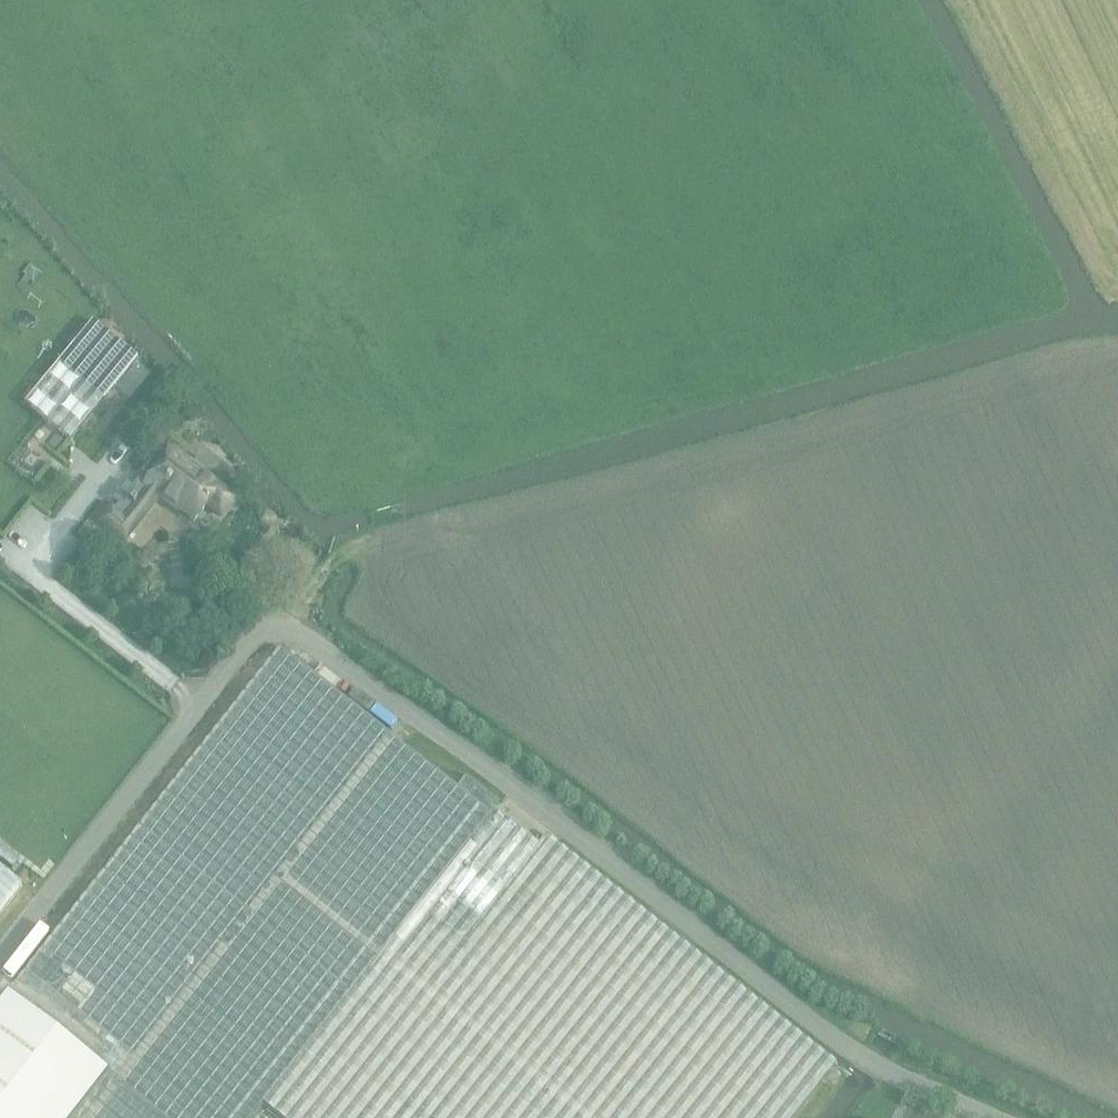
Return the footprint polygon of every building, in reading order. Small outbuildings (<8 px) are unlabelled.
[(93,323),(25,405),(71,442),(138,360),(93,323)] [(120,431),(97,461),(115,475),(138,445),(120,431)] [(218,519),(233,499),(217,487),(216,488),(168,452),(145,483),(142,487),(143,488),(120,517),(110,509),(98,524),(122,544),(155,501),(157,502),(158,500),(192,525),(204,508),(218,519)] [(7,993),(110,1073),(75,1117),(253,1117),(262,1106),(277,1117),(790,1117),(833,1064),(544,839),(538,847),(493,812),(499,804),(465,777),(457,788),(366,719),(277,650),(223,719),(28,967),(7,993)] [(20,877),(28,867),(0,844),(0,861),(20,877)] [(16,883),(0,870),(0,903),(16,883)] [(0,1002),(0,1117),(75,1117),(110,1073),(7,993),(0,1002)]
